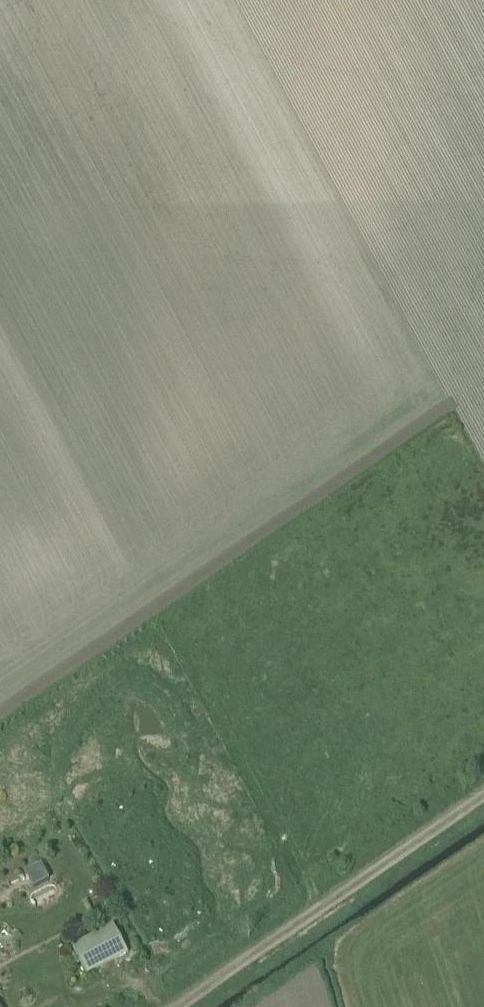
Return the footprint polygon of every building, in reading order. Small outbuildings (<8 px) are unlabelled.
[(41,864),(25,873),(33,888),(49,880),(41,864)] [(73,947),(87,974),(128,952),(114,926),(73,947)]
